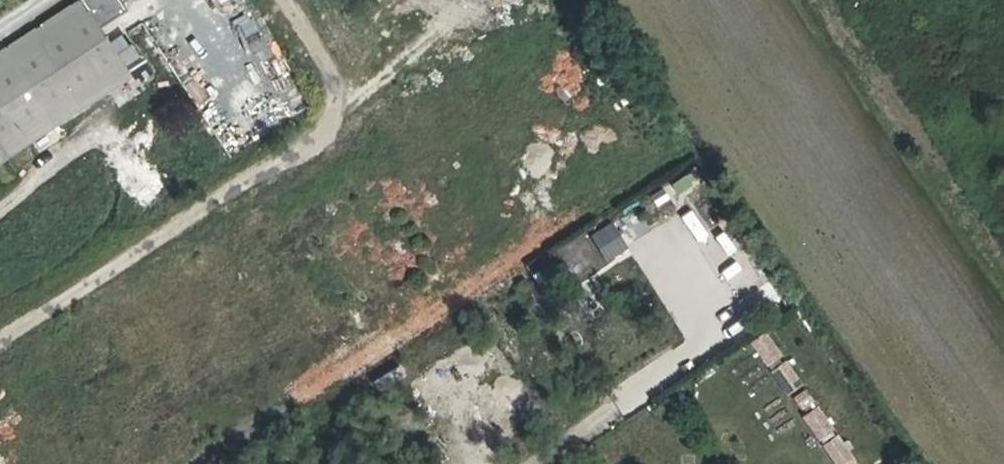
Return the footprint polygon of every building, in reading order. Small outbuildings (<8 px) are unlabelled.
[(0,49),(0,156),(2,158),(128,77),(77,0),(74,0),(0,49)]
